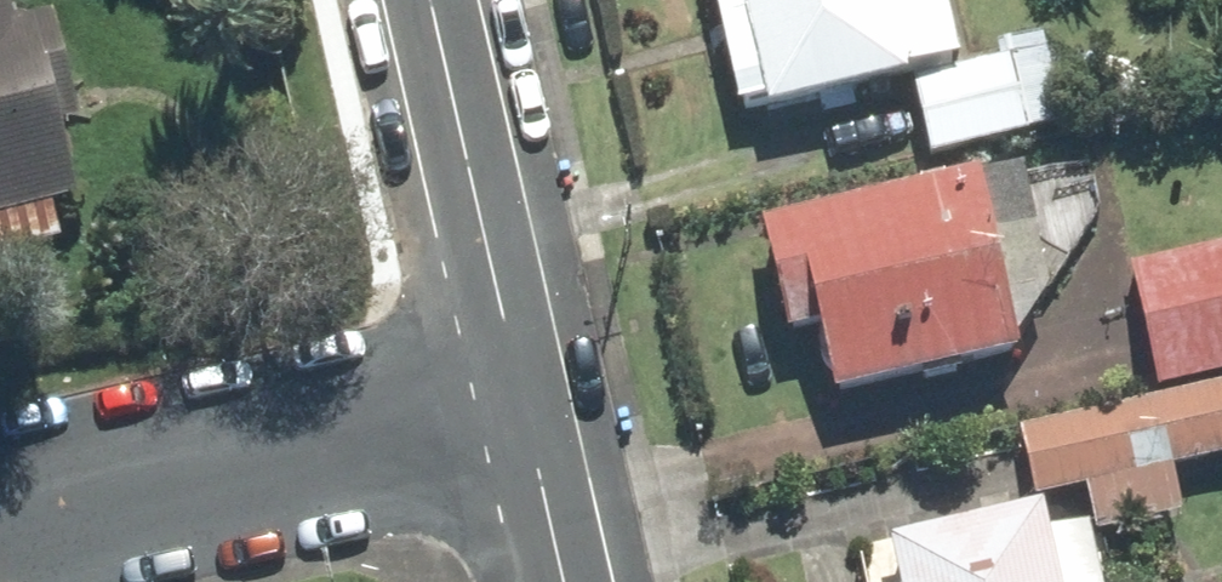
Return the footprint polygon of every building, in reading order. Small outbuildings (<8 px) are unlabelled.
[(962,63),(947,0),(706,0),(732,115),(767,107),(771,125),(909,94),(927,169),(1069,135),(1047,42),(962,63)] [(81,259),(48,40),(0,47),(0,271),(81,259)] [(752,243),(783,351),(818,341),(841,419),(1032,364),(978,178),(752,243)] [(1136,261),(1160,391),(1221,380),(1221,245),(1136,261)] [(1021,427),(1036,501),(1089,490),(1098,536),(1183,519),(1174,472),(1221,462),(1221,385),(1021,427)] [(1043,511),(891,546),(900,581),(1059,581),(1043,511)]
